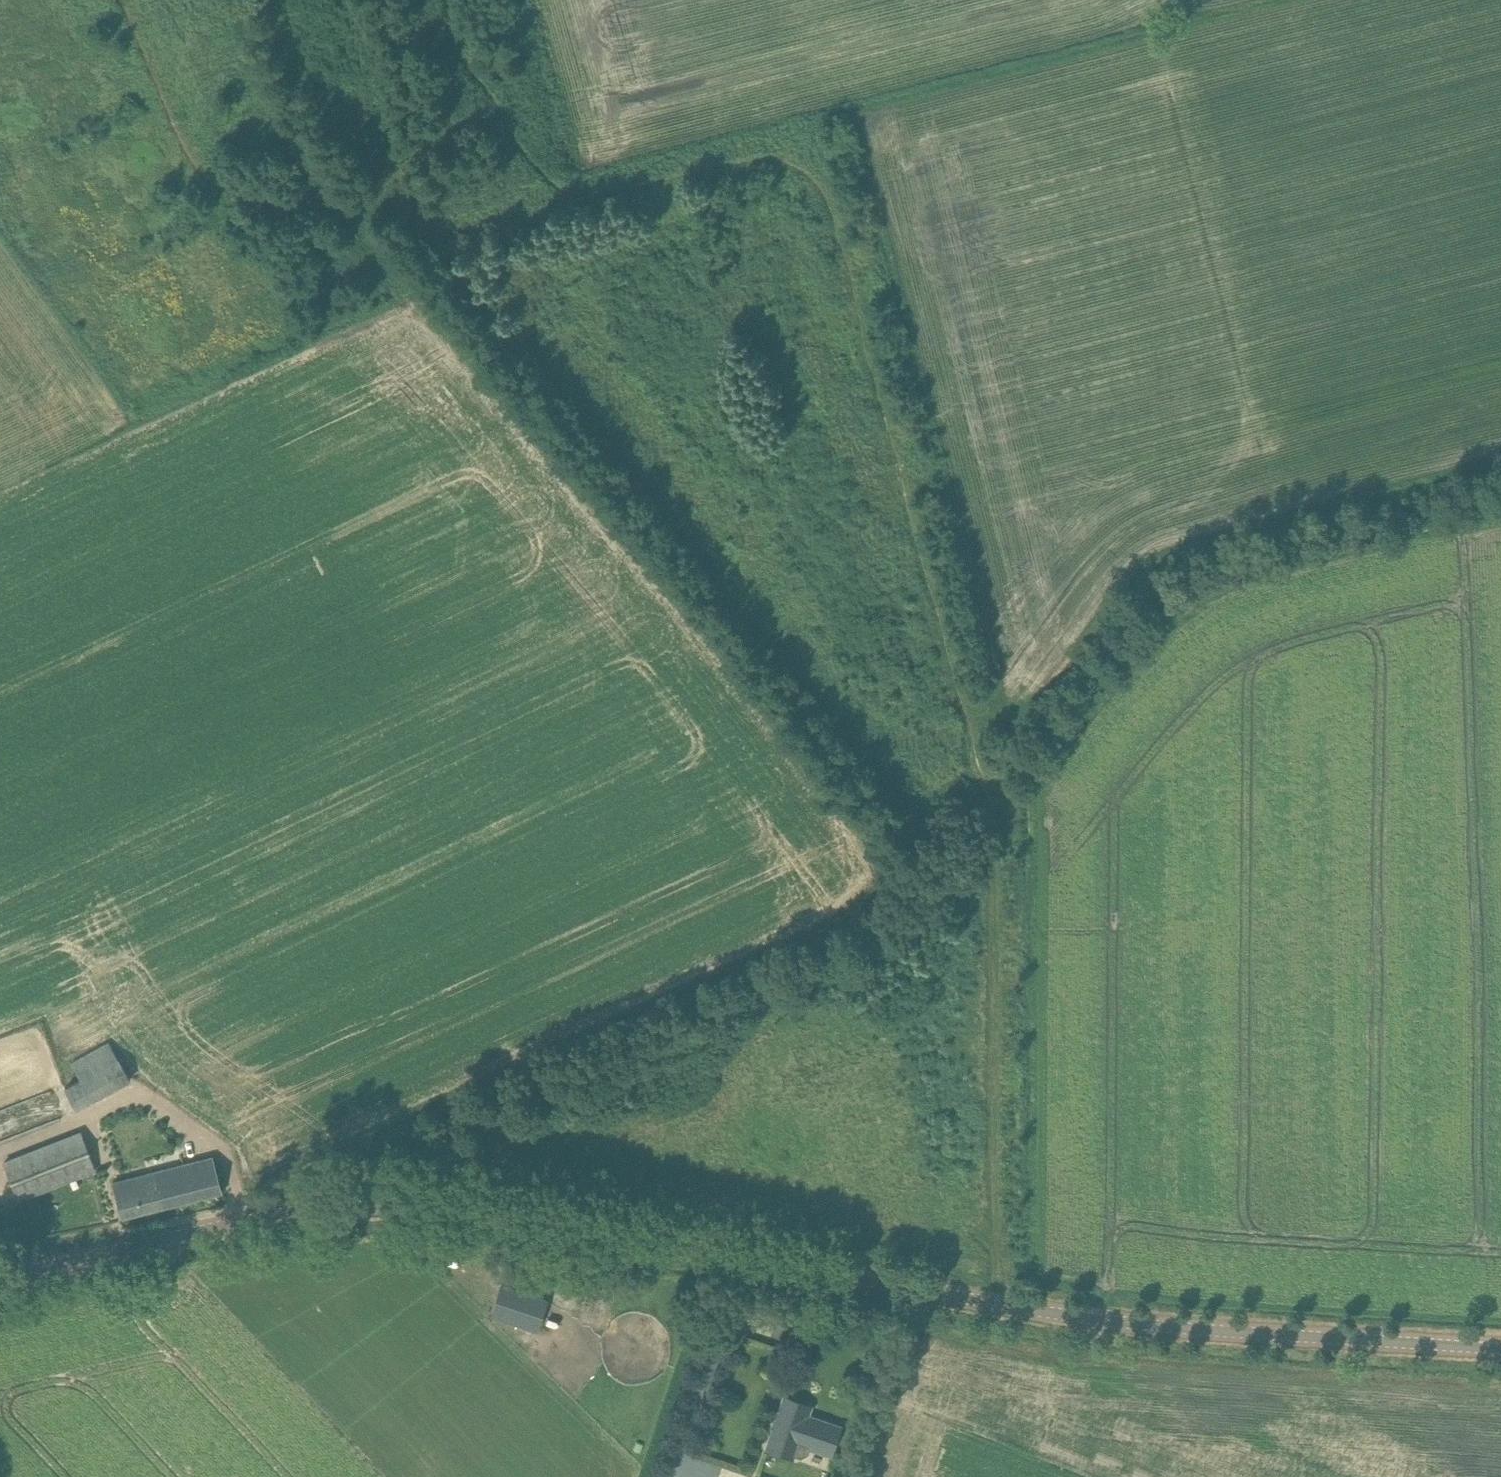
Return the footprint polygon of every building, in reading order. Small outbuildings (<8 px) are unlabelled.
[(110,1041),(72,1062),(80,1078),(65,1087),(77,1110),(131,1081),(110,1041)] [(95,1170),(80,1132),(4,1162),(19,1200),(95,1170)] [(113,1182),(123,1217),(221,1192),(212,1157),(113,1182)] [(538,1328),(547,1299),(502,1284),(492,1313),(538,1328)] [(785,1398),(767,1450),(794,1459),(795,1455),(800,1457),(808,1454),(810,1446),(831,1453),(840,1428),(806,1416),(810,1406),(785,1398)]
